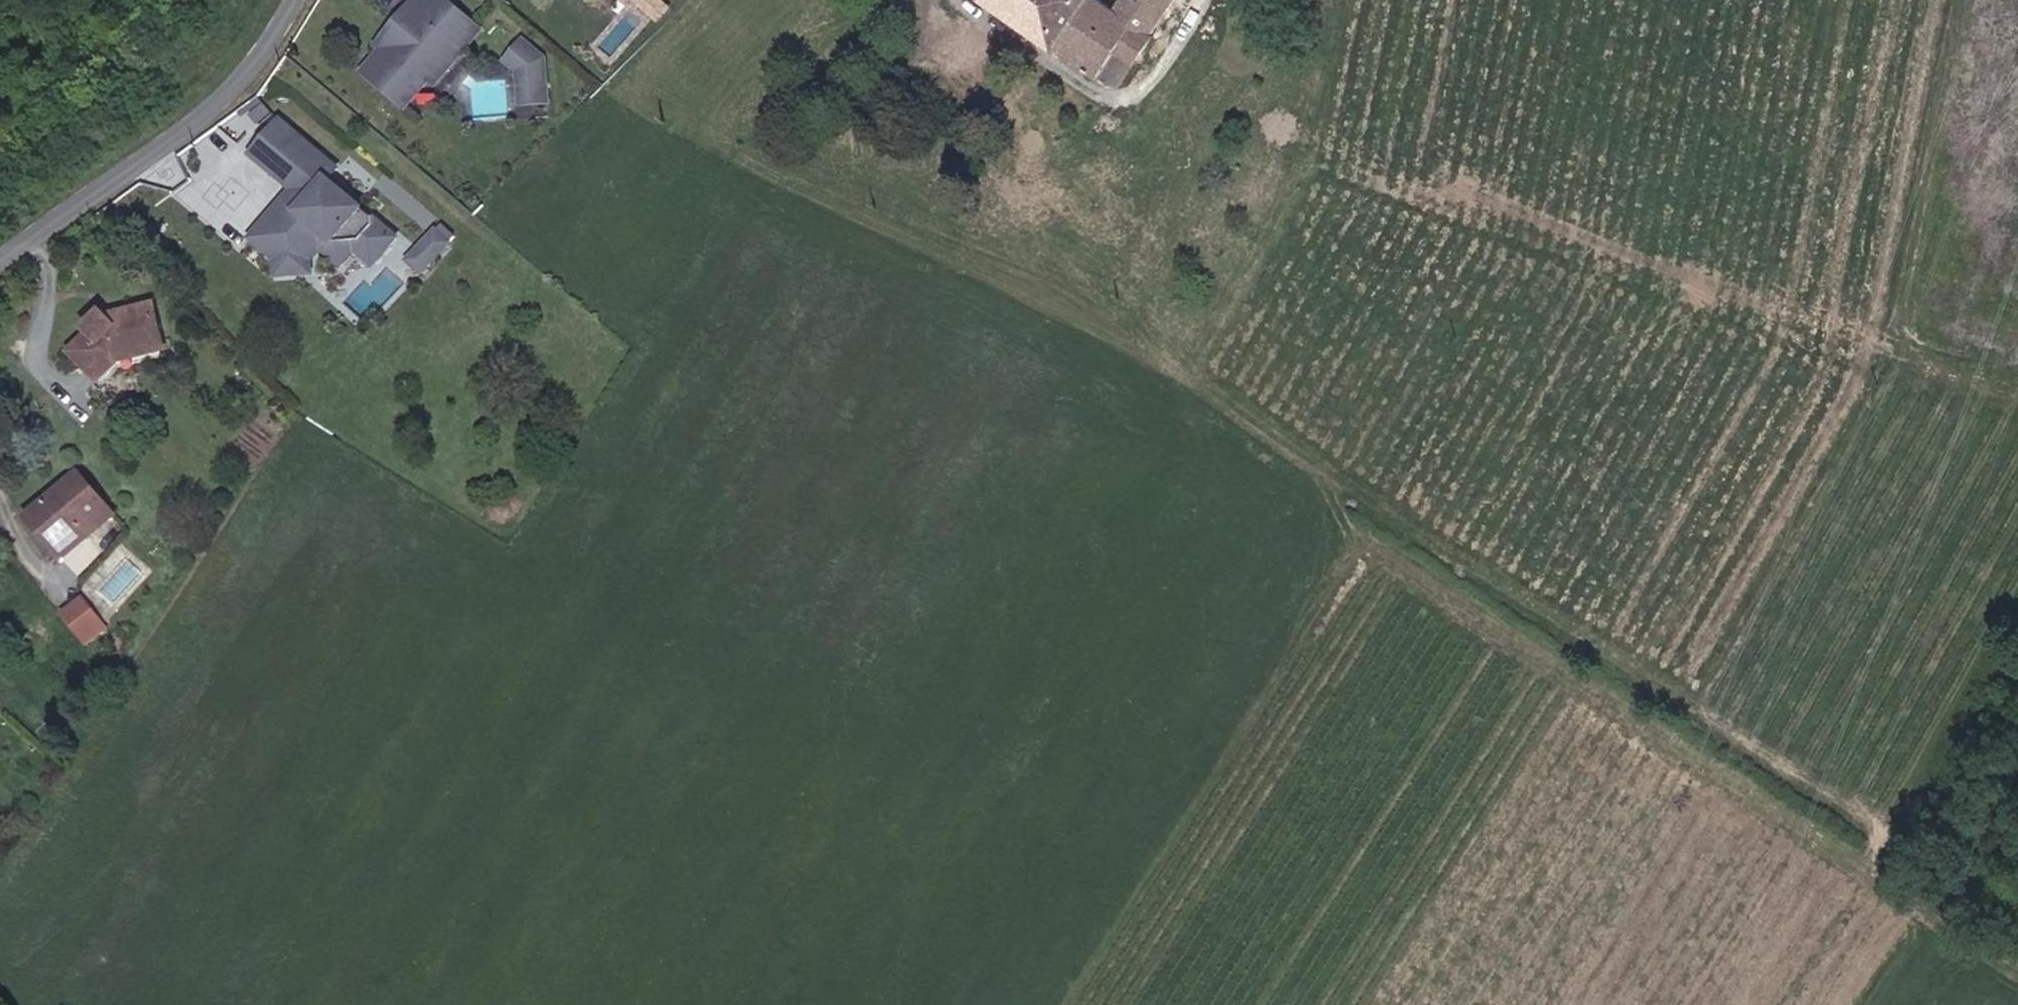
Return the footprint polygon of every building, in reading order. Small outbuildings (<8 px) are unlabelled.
[(456,49),(463,55),(481,34),(461,18),(456,24),(448,17),(453,11),(441,0),(432,0),(424,9),(418,5),(405,21),(410,25),(400,37),(395,32),(381,48),(387,53),(367,76),(390,95),(399,83),(415,97),(431,79),(456,49)] [(1096,75),(1115,48),(1133,60),(1175,0),(1124,0),(1114,14),(1094,0),(987,0),(1096,75)] [(548,89),(544,62),(524,45),(513,59),(527,71),(530,91),(548,89)] [(438,84),(463,55),(456,49),(431,79),(438,84)] [(550,104),(548,89),(530,91),(527,71),(513,59),(508,64),(521,75),(525,108),(550,104)] [(415,97),(399,83),(390,95),(406,108),(415,97)] [(269,178),(298,145),(276,125),(246,157),(269,178)] [(291,198),(320,165),(298,145),(269,178),(291,198)] [(304,254),(316,240),(325,250),(353,248),(366,234),(366,225),(343,205),(343,200),(324,183),(332,175),(320,165),(291,198),(300,207),(291,217),(284,211),(280,214),(274,208),(244,242),(268,264),(269,280),(290,279),(289,266),(295,266),(304,256),(304,254)] [(424,275),(459,236),(441,220),(406,259),(424,275)] [(364,273),(389,246),(366,225),(366,234),(353,248),(325,250),(316,240),(304,254),(304,256),(295,266),(289,266),(290,279),(303,279),(303,265),(313,254),(333,272),(347,257),(364,273)] [(135,357),(133,349),(163,340),(155,307),(125,314),(127,320),(110,325),(105,318),(101,313),(84,333),(87,336),(71,355),(100,381),(123,360),(135,357)] [(127,320),(125,314),(105,318),(110,325),(127,320)] [(165,350),(163,340),(133,349),(135,357),(165,350)] [(31,524),(59,557),(108,513),(81,481),(31,524)] [(114,520),(108,513),(59,557),(64,563),(114,520)] [(85,592),(60,612),(89,647),(113,628),(85,592)]
